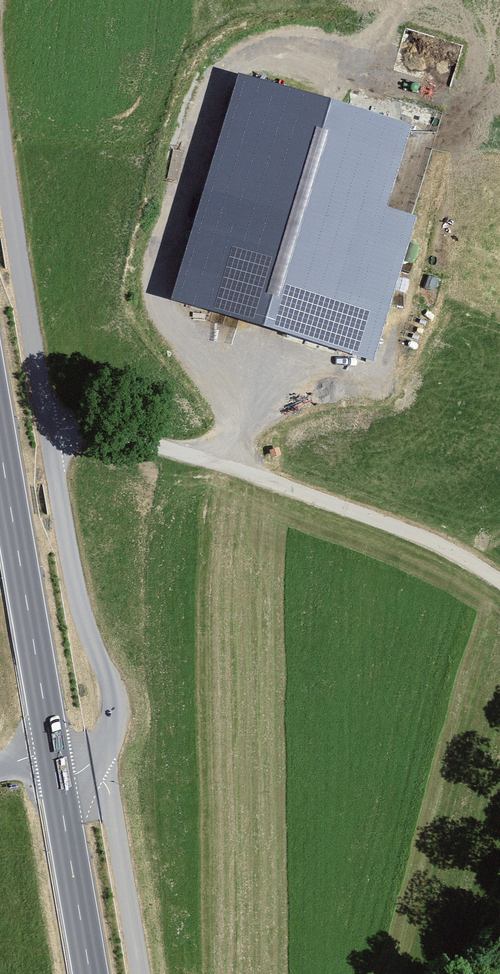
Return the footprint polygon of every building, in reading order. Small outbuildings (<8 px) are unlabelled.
[(407,111),(238,60),(166,296),(371,358),(415,214),(379,203),(407,111)]
